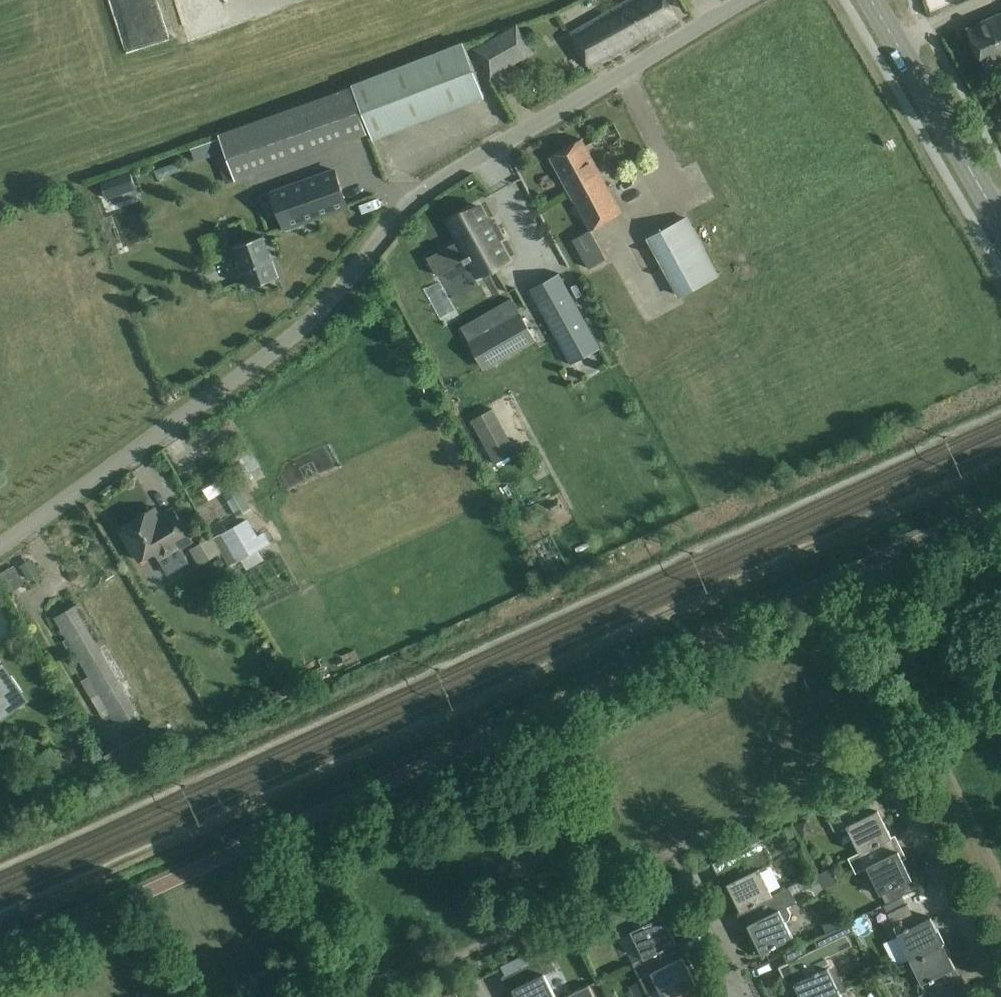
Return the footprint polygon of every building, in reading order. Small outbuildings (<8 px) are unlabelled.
[(665,0),(628,0),(570,34),(589,67),(646,37),(648,39),(678,22),(665,0)] [(966,29),(985,70),(1000,63),(1000,13),(966,29)] [(533,53),(518,26),(511,28),(474,49),(491,78),(533,53)] [(484,96),(464,45),(397,69),(352,86),(372,139),(484,96)] [(367,134),(351,88),(219,135),(235,180),(367,134)] [(622,213),(582,139),(550,157),(590,231),(622,213)] [(335,170),(271,193),(284,229),(289,227),(290,230),(304,225),(301,217),(315,212),(317,217),(347,206),(335,170)] [(110,196),(115,191),(110,178),(101,181),(106,198),(110,196)] [(427,258),(437,275),(464,260),(466,262),(470,260),(478,275),(508,259),(498,242),(505,238),(495,220),(488,224),(479,206),(449,222),(458,240),(427,258)] [(717,278),(685,220),(649,240),(681,298),(717,278)] [(606,258),(590,231),(590,230),(573,239),(589,268),(606,258)] [(262,236),(235,246),(240,258),(231,261),(237,278),(245,275),(250,287),(277,277),(262,236)] [(597,341),(560,276),(530,292),(567,358),(597,341)] [(519,313),(469,342),(484,368),(534,338),(519,313)] [(499,421),(493,410),(471,421),(477,432),(499,421)] [(488,453),(494,464),(516,452),(510,441),(488,453)] [(254,478),(240,454),(231,460),(244,484),(254,478)] [(238,484),(223,493),(237,518),(252,509),(238,484)] [(160,517),(154,508),(120,528),(139,561),(155,552),(160,560),(193,541),(174,508),(160,517)] [(231,563),(240,558),(242,562),(260,552),(258,548),(260,547),(245,520),(215,536),(231,563)] [(211,537),(200,544),(209,559),(220,553),(211,537)] [(0,575),(15,592),(30,579),(15,562),(0,575)] [(79,606),(78,605),(55,618),(120,728),(139,717),(75,608),(79,606)] [(276,691),(280,700),(295,693),(291,684),(276,691)] [(0,692),(0,720),(13,711),(0,692)] [(158,755),(145,733),(104,755),(112,769),(118,778),(158,755)] [(861,854),(885,841),(892,838),(877,807),(870,811),(864,800),(871,796),(871,795),(828,816),(835,831),(847,826),(860,852),(861,854)] [(809,834),(810,828),(805,818),(794,824),(801,838),(809,834)] [(890,853),(885,841),(861,854),(860,852),(848,858),(855,873),(867,868),(880,895),(881,894),(900,885),(912,879),(897,849),(890,853)] [(760,842),(717,863),(721,870),(728,867),(733,878),(726,881),(741,912),(748,908),(772,896),(759,868),(770,863),(760,842)] [(824,890),(816,874),(800,882),(804,889),(808,887),(811,888),(814,894),(824,890)] [(902,895),(913,890),(909,881),(900,885),(881,894),(885,903),(902,895)] [(746,923),(754,940),(751,941),(756,952),(760,951),(761,953),(793,938),(785,922),(789,920),(791,913),(787,907),(797,902),(790,887),(772,896),(748,908),(754,919),(746,923)] [(907,904),(902,895),(885,903),(884,904),(888,913),(890,912),(904,905),(907,904)] [(633,931),(646,958),(646,959),(669,947),(676,943),(661,913),(654,916),(649,905),(656,902),(655,901),(613,922),(620,937),(633,931)] [(888,913),(910,959),(941,944),(934,930),(936,929),(931,917),(916,924),(907,905),(908,904),(904,905),(890,912),(888,913)] [(837,927),(839,926),(835,917),(822,923),(824,928),(826,933),(831,930),(833,929),(837,927)] [(840,993),(847,990),(831,957),(853,945),(848,936),(854,933),(849,922),(839,926),(837,927),(833,929),(831,930),(826,933),(813,939),(817,948),(806,953),(802,945),(784,953),(788,962),(778,967),(785,982),(794,977),(797,982),(794,984),(800,996),(802,995),(804,996),(832,996),(840,993)] [(952,994),(961,990),(951,970),(955,968),(949,956),(947,957),(941,944),(910,959),(923,986),(928,996),(953,996),(952,994)] [(669,947),(646,959),(646,958),(633,964),(648,993),(659,988),(663,996),(672,996),(697,985),(682,955),(674,958),(669,947)] [(545,974),(556,968),(549,953),(505,974),(506,975),(513,972),(518,983),(511,987),(516,996),(557,996),(545,974)] [(589,985),(570,994),(565,996),(595,996),(589,985)]
